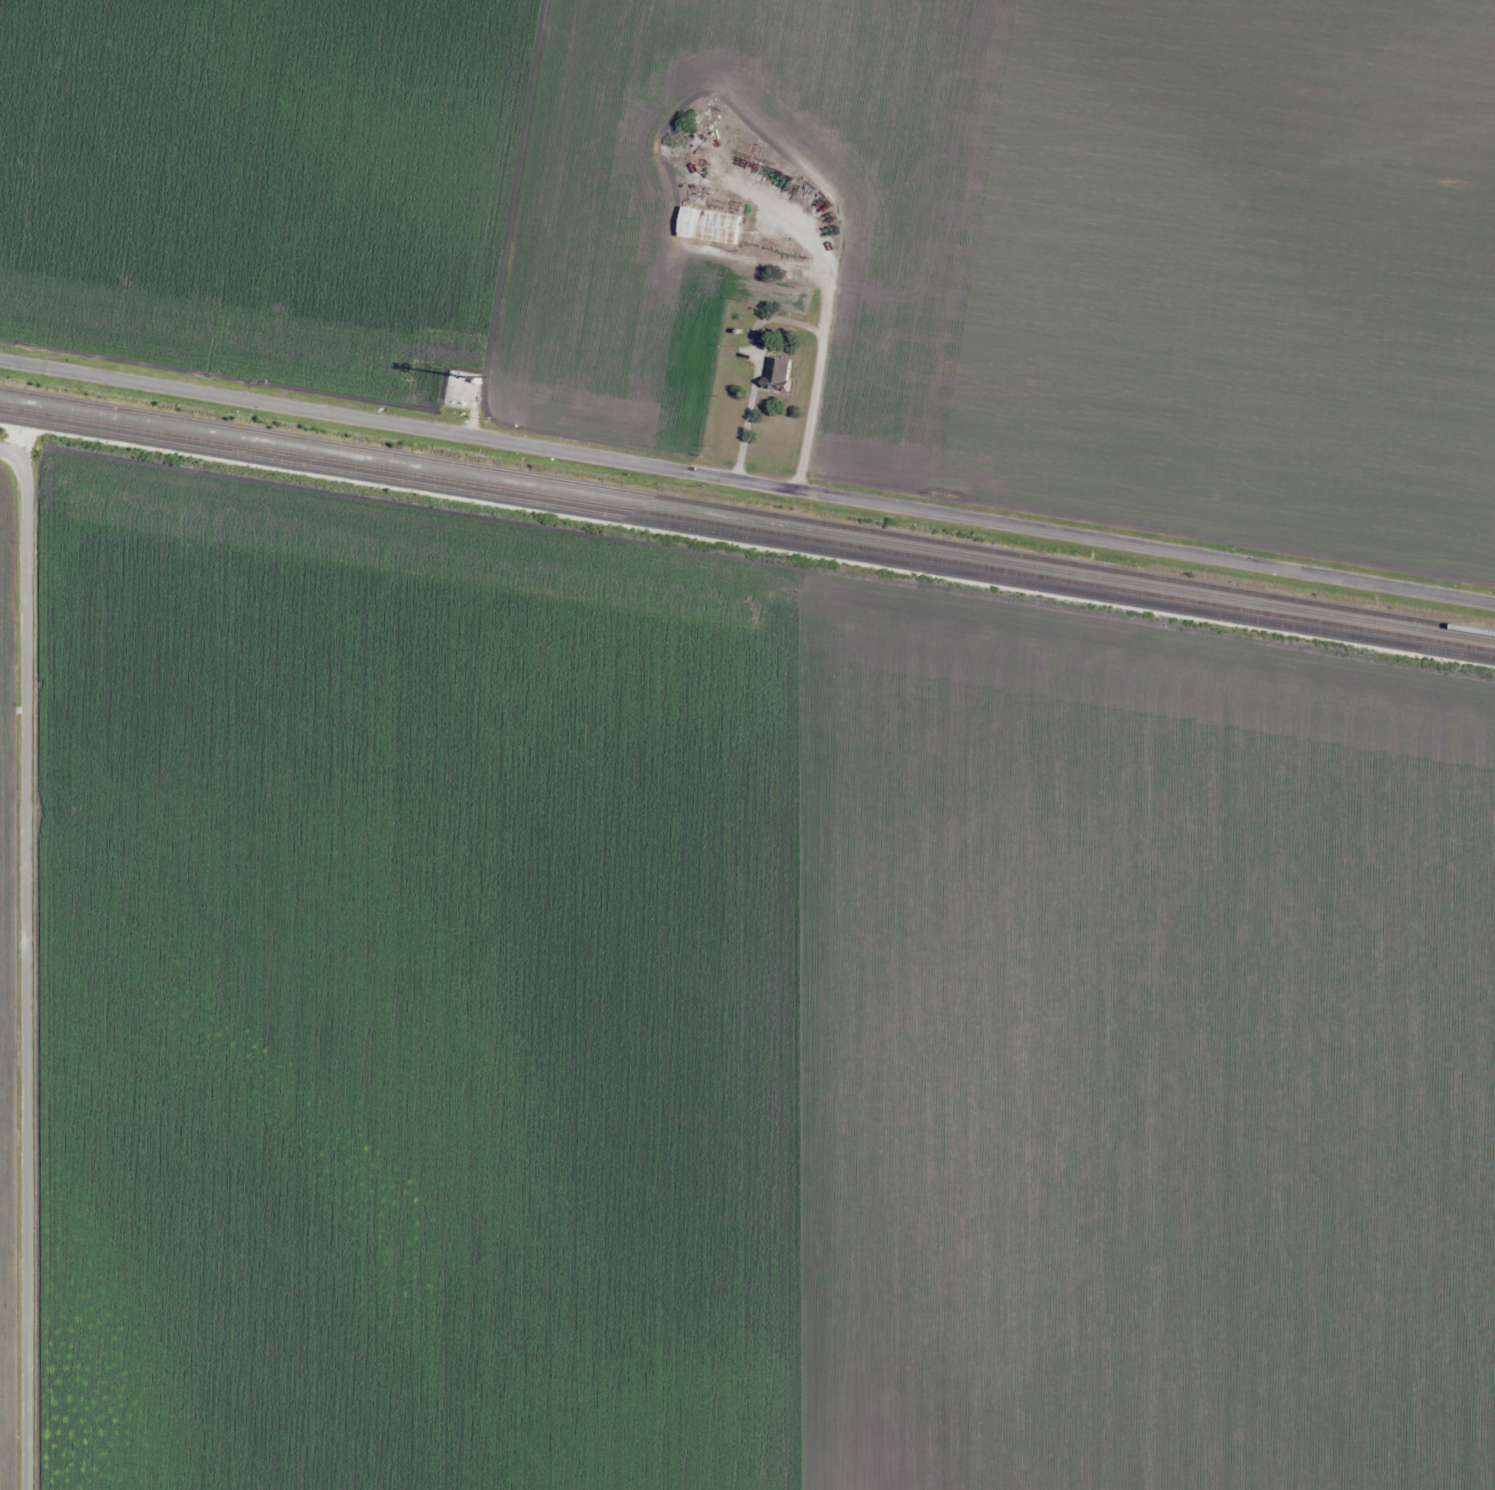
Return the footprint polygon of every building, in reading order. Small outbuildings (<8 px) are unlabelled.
[(669,203),(727,208),(724,237),(667,231),(669,203)] [(768,388),(792,392),(797,360),(773,356),(768,388)]
